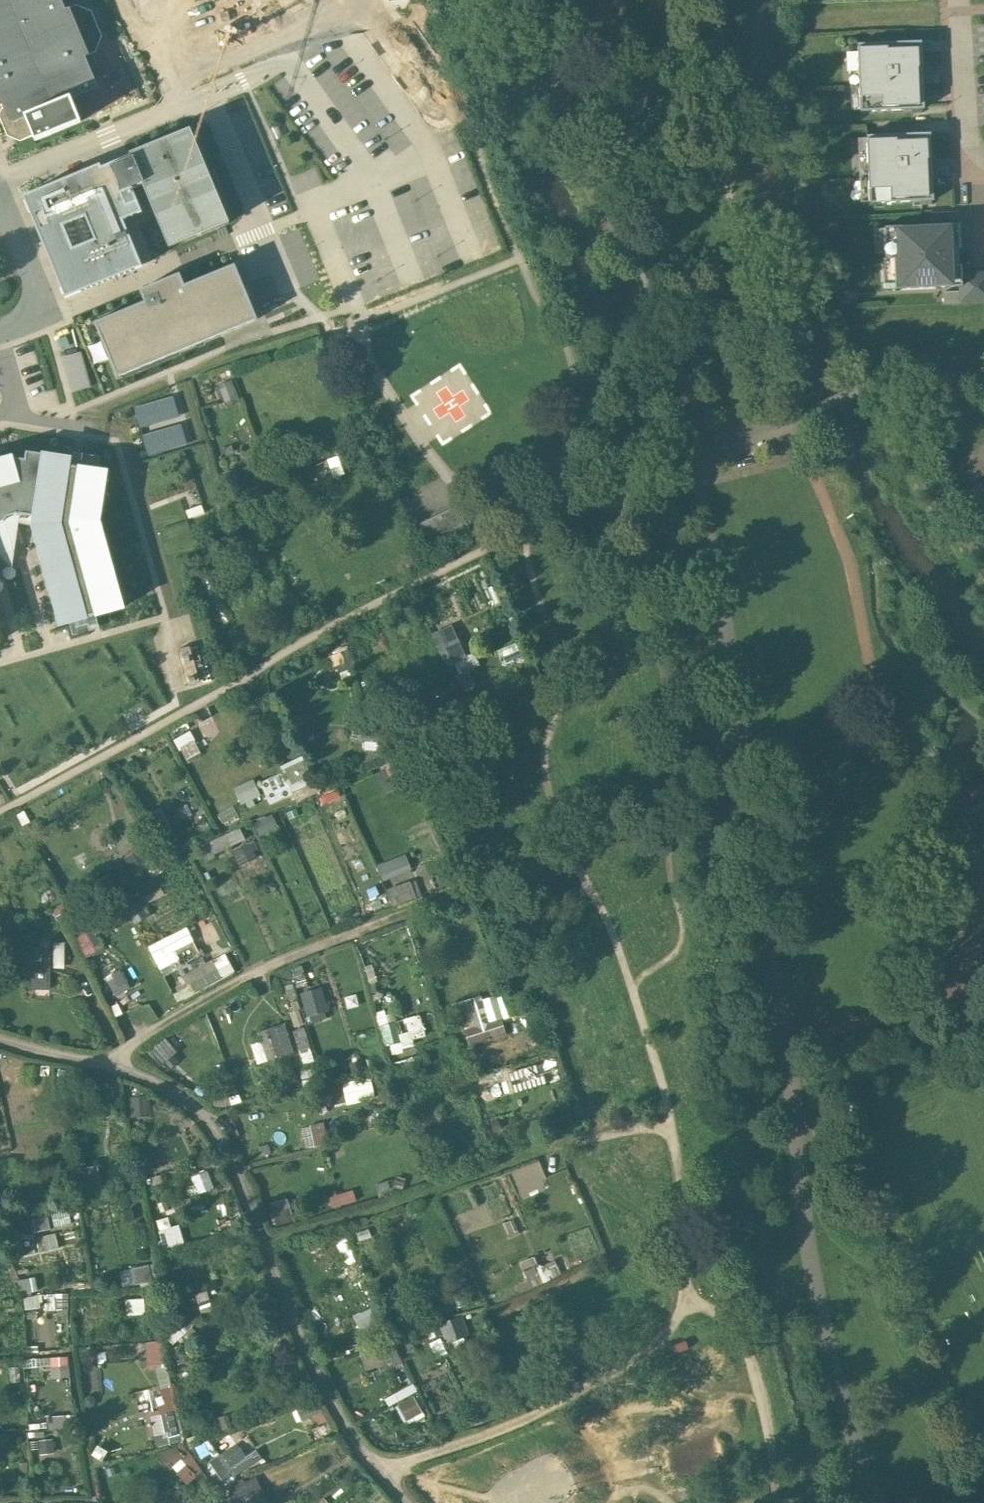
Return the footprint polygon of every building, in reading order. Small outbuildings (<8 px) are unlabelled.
[(7,105),(14,122),(25,117),(71,98),(92,89),(80,58),(95,52),(102,36),(92,11),(75,5),(60,11),(56,0),(0,0),(0,88),(7,105)] [(920,41),(856,43),(859,111),(923,108),(920,41)] [(71,98),(25,117),(30,130),(33,140),(80,120),(71,98)] [(14,122),(7,105),(4,113),(11,131),(18,135),(30,130),(25,117),(14,122)] [(143,185),(169,247),(229,223),(190,129),(130,153),(131,157),(143,185)] [(929,132),(865,135),(869,203),(933,200),(929,132)] [(520,273),(467,150),(306,219),(359,342),(520,273)] [(131,157),(110,165),(122,194),(132,189),(143,185),(131,157)] [(99,165),(24,197),(66,298),(141,267),(121,219),(141,211),(132,189),(122,194),(110,165),(101,169),(99,165)] [(931,213),(931,225),(958,224),(957,212),(931,213)] [(931,225),(884,227),(886,258),(894,258),(895,289),(961,286),(961,274),(961,265),(956,265),(955,250),(961,249),(960,224),(958,224),(931,225)] [(143,301),(93,321),(116,377),(256,319),(233,263),(183,284),(178,272),(163,279),(165,283),(155,287),(153,282),(138,289),(143,301)] [(961,274),(961,286),(962,300),(983,299),(983,273),(961,274)] [(75,390),(94,384),(83,349),(64,355),(75,390)] [(6,511),(29,513),(32,530),(60,630),(127,608),(105,524),(110,468),(100,458),(75,457),(28,451),(24,459),(17,459),(10,453),(0,456),(0,519),(6,511)] [(457,506),(418,524),(429,546),(469,529),(457,506)] [(465,659),(451,627),(436,633),(450,665),(465,659)] [(516,643),(496,651),(502,665),(522,657),(516,643)] [(349,715),(348,737),(381,740),(382,718),(349,715)] [(190,732),(175,740),(185,760),(200,752),(190,732)] [(257,777),(270,805),(293,795),(297,802),(319,793),(303,755),(257,777)] [(402,764),(376,774),(384,794),(410,784),(402,764)] [(113,766),(108,769),(117,786),(123,783),(113,766)] [(247,787),(235,794),(244,809),(256,803),(247,787)] [(338,787),(280,812),(289,831),(316,820),(313,811),(330,805),(343,800),(338,787)] [(196,798),(190,802),(194,809),(200,806),(196,798)] [(955,814),(969,838),(976,834),(983,848),(983,799),(955,814)] [(233,807),(217,815),(221,824),(237,816),(233,807)] [(159,809),(148,816),(155,827),(166,821),(159,809)] [(346,809),(332,815),(337,826),(350,820),(346,809)] [(30,823),(25,812),(16,816),(22,827),(30,823)] [(272,815),(253,824),(259,837),(278,828),(272,815)] [(172,830),(165,834),(171,844),(178,840),(172,830)] [(240,830),(207,845),(213,857),(246,842),(240,830)] [(254,842),(232,852),(239,867),(260,856),(254,842)] [(125,858),(133,874),(148,867),(140,851),(125,858)] [(377,867),(383,881),(412,869),(406,856),(377,867)] [(360,870),(363,877),(373,873),(369,865),(360,870)] [(135,888),(138,893),(153,885),(150,880),(135,888)] [(416,880),(388,890),(394,907),(422,897),(416,880)] [(140,901),(126,907),(135,925),(149,919),(140,901)] [(63,904),(51,911),(60,926),(72,919),(63,904)] [(60,929),(55,921),(42,928),(47,936),(60,929)] [(79,922),(70,927),(77,938),(86,933),(79,922)] [(181,932),(148,948),(161,973),(172,967),(168,958),(188,947),(181,932)] [(97,953),(86,933),(77,938),(75,939),(86,959),(97,953)] [(67,943),(55,942),(55,969),(66,969),(67,943)] [(49,946),(27,946),(27,990),(49,990),(49,946)] [(235,973),(225,954),(178,979),(177,992),(173,994),(178,1004),(235,973)] [(104,981),(113,999),(131,989),(122,972),(104,981)] [(303,974),(294,977),(298,990),(307,987),(303,974)] [(375,982),(368,984),(371,993),(378,991),(375,982)] [(293,988),(285,990),(289,1003),(297,1000),(293,988)] [(322,988),(301,994),(308,1017),(329,1011),(322,988)] [(457,1003),(468,1046),(505,1036),(501,1019),(510,1016),(503,993),(481,999),(480,996),(457,1003)] [(123,1015),(117,1004),(110,1007),(116,1018),(123,1015)] [(302,1025),(297,1010),(290,1012),(294,1028),(302,1025)] [(407,1019),(381,1027),(386,1046),(413,1039),(407,1019)] [(285,1024),(258,1033),(261,1042),(268,1062),(295,1054),(285,1024)] [(305,1028),(293,1032),(304,1065),(315,1061),(305,1028)] [(164,1037),(148,1053),(159,1065),(176,1049),(164,1037)] [(268,1062),(261,1042),(251,1045),(258,1065),(268,1062)] [(551,1060),(477,1083),(483,1103),(557,1081),(551,1060)] [(317,1069),(301,1073),(303,1080),(318,1076),(317,1069)] [(314,1080),(303,1082),(304,1088),(315,1086),(314,1080)] [(233,1082),(226,1084),(230,1095),(237,1092),(233,1082)] [(343,1086),(325,1089),(328,1107),(347,1104),(343,1086)] [(213,1101),(215,1109),(230,1105),(228,1097),(213,1101)] [(325,1133),(312,1136),(315,1147),(328,1143),(325,1133)] [(269,1145),(257,1148),(259,1157),(271,1154),(269,1145)] [(101,1185),(99,1170),(79,1173),(81,1187),(101,1185)] [(206,1172),(191,1178),(200,1201),(215,1195),(206,1172)] [(345,1185),(336,1187),(340,1203),(350,1200),(345,1185)] [(389,1189),(377,1193),(379,1199),(391,1196),(389,1189)] [(336,1194),(329,1196),(331,1205),(339,1203),(336,1194)] [(287,1200),(270,1204),(275,1226),(293,1222),(287,1200)] [(69,1209),(52,1213),(55,1228),(72,1225),(69,1209)] [(47,1216),(30,1220),(33,1234),(50,1231),(47,1216)] [(515,1218),(502,1223),(506,1234),(519,1229),(515,1218)] [(356,1233),(359,1242),(372,1237),(369,1229),(356,1233)] [(56,1234),(36,1238),(39,1251),(59,1247),(56,1234)] [(372,1247),(362,1251),(368,1264),(377,1259),(372,1247)] [(568,1255),(543,1267),(549,1280),(574,1268),(568,1255)] [(506,1288),(509,1296),(545,1281),(535,1257),(519,1263),(525,1280),(506,1288)] [(151,1260),(121,1268),(126,1287),(156,1280),(151,1260)] [(17,1280),(21,1294),(37,1291),(33,1277),(17,1280)] [(389,1278),(373,1286),(386,1314),(402,1306),(389,1278)] [(462,1289),(452,1294),(459,1309),(469,1305),(462,1289)] [(21,1297),(23,1310),(40,1309),(39,1296),(21,1297)] [(183,1296),(172,1300),(175,1309),(186,1305),(183,1296)] [(48,1298),(48,1311),(69,1311),(69,1298),(48,1298)] [(154,1298),(124,1301),(125,1317),(155,1314),(154,1298)] [(453,1304),(437,1310),(439,1318),(456,1312),(453,1304)] [(373,1308),(354,1315),(363,1338),(382,1331),(373,1308)] [(200,1321),(191,1312),(165,1335),(174,1345),(200,1321)] [(461,1315),(426,1330),(430,1339),(443,1334),(446,1343),(452,1341),(455,1349),(466,1345),(463,1337),(469,1335),(461,1315)] [(36,1323),(25,1324),(27,1338),(38,1337),(36,1323)] [(407,1332),(410,1337),(420,1333),(418,1328),(407,1332)] [(375,1339),(387,1371),(402,1365),(391,1333),(375,1339)] [(358,1349),(361,1355),(375,1349),(373,1343),(358,1349)] [(146,1345),(148,1369),(163,1368),(161,1344),(146,1345)] [(99,1349),(100,1365),(145,1362),(144,1346),(99,1349)] [(21,1367),(8,1368),(10,1387),(22,1386),(21,1367)] [(170,1367),(157,1370),(167,1411),(179,1409),(170,1367)] [(94,1391),(93,1379),(81,1381),(83,1393),(94,1391)] [(385,1397),(389,1406),(417,1393),(412,1383),(385,1397)] [(43,1395),(28,1397),(32,1426),(46,1424),(43,1395)] [(415,1398),(398,1406),(408,1425),(424,1417),(415,1398)] [(144,1418),(148,1439),(163,1436),(165,1446),(183,1442),(177,1412),(144,1418)] [(228,1415),(218,1418),(222,1431),(232,1428),(228,1415)] [(39,1442),(41,1456),(54,1455),(53,1440),(39,1442)] [(160,1458),(171,1470),(183,1458),(173,1447),(160,1458)] [(248,1466),(237,1451),(223,1460),(219,1455),(209,1462),(224,1483),(248,1466)] [(195,1477),(185,1466),(177,1474),(186,1485),(195,1477)] [(233,1502),(268,1502),(257,1477),(227,1490),(233,1502)] [(45,1486),(39,1483),(36,1492),(42,1494),(45,1486)] [(965,1502),(983,1502),(983,1494),(965,1502)]
